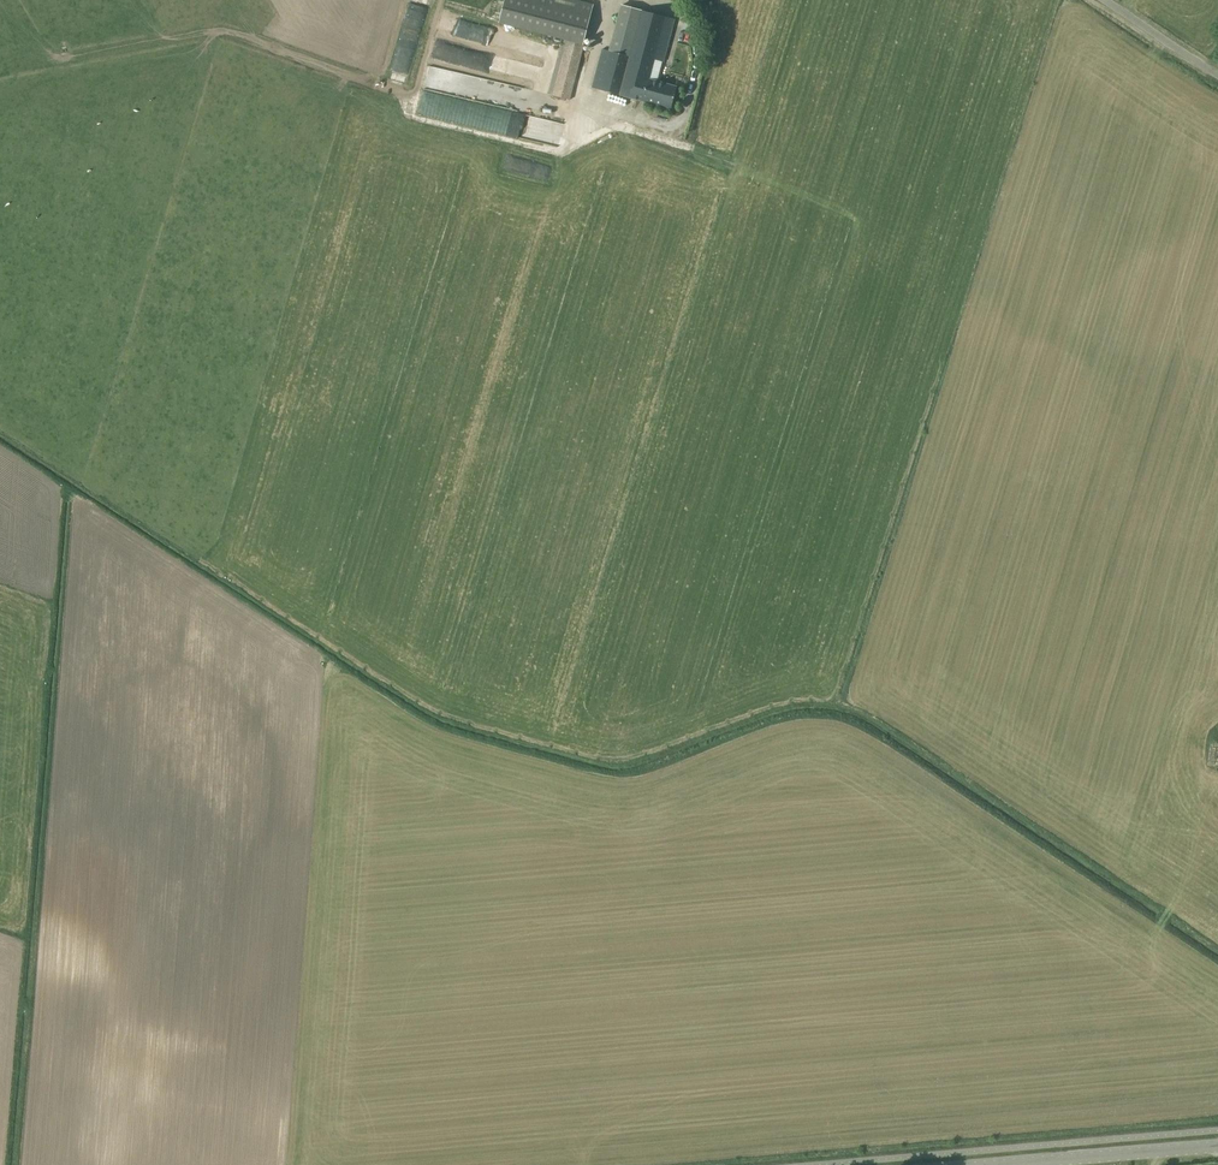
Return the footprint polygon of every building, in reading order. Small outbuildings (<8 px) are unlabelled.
[(568,40),(583,43),(593,4),(579,0),(504,0),(498,22),(568,40)] [(674,19),(621,5),(609,50),(603,48),(592,87),(671,108),(677,86),(649,78),(653,64),(653,65),(654,63),(653,63),(655,59),(663,61),(674,19)] [(568,40),(554,95),(570,99),(584,44),(583,43),(568,40)] [(433,57),(469,66),(473,49),(437,41),(433,57)] [(536,45),(533,57),(546,60),(549,48),(536,45)] [(511,110),(517,84),(429,66),(424,89),(425,89),(420,115),(549,142),(554,119),(511,110)]
